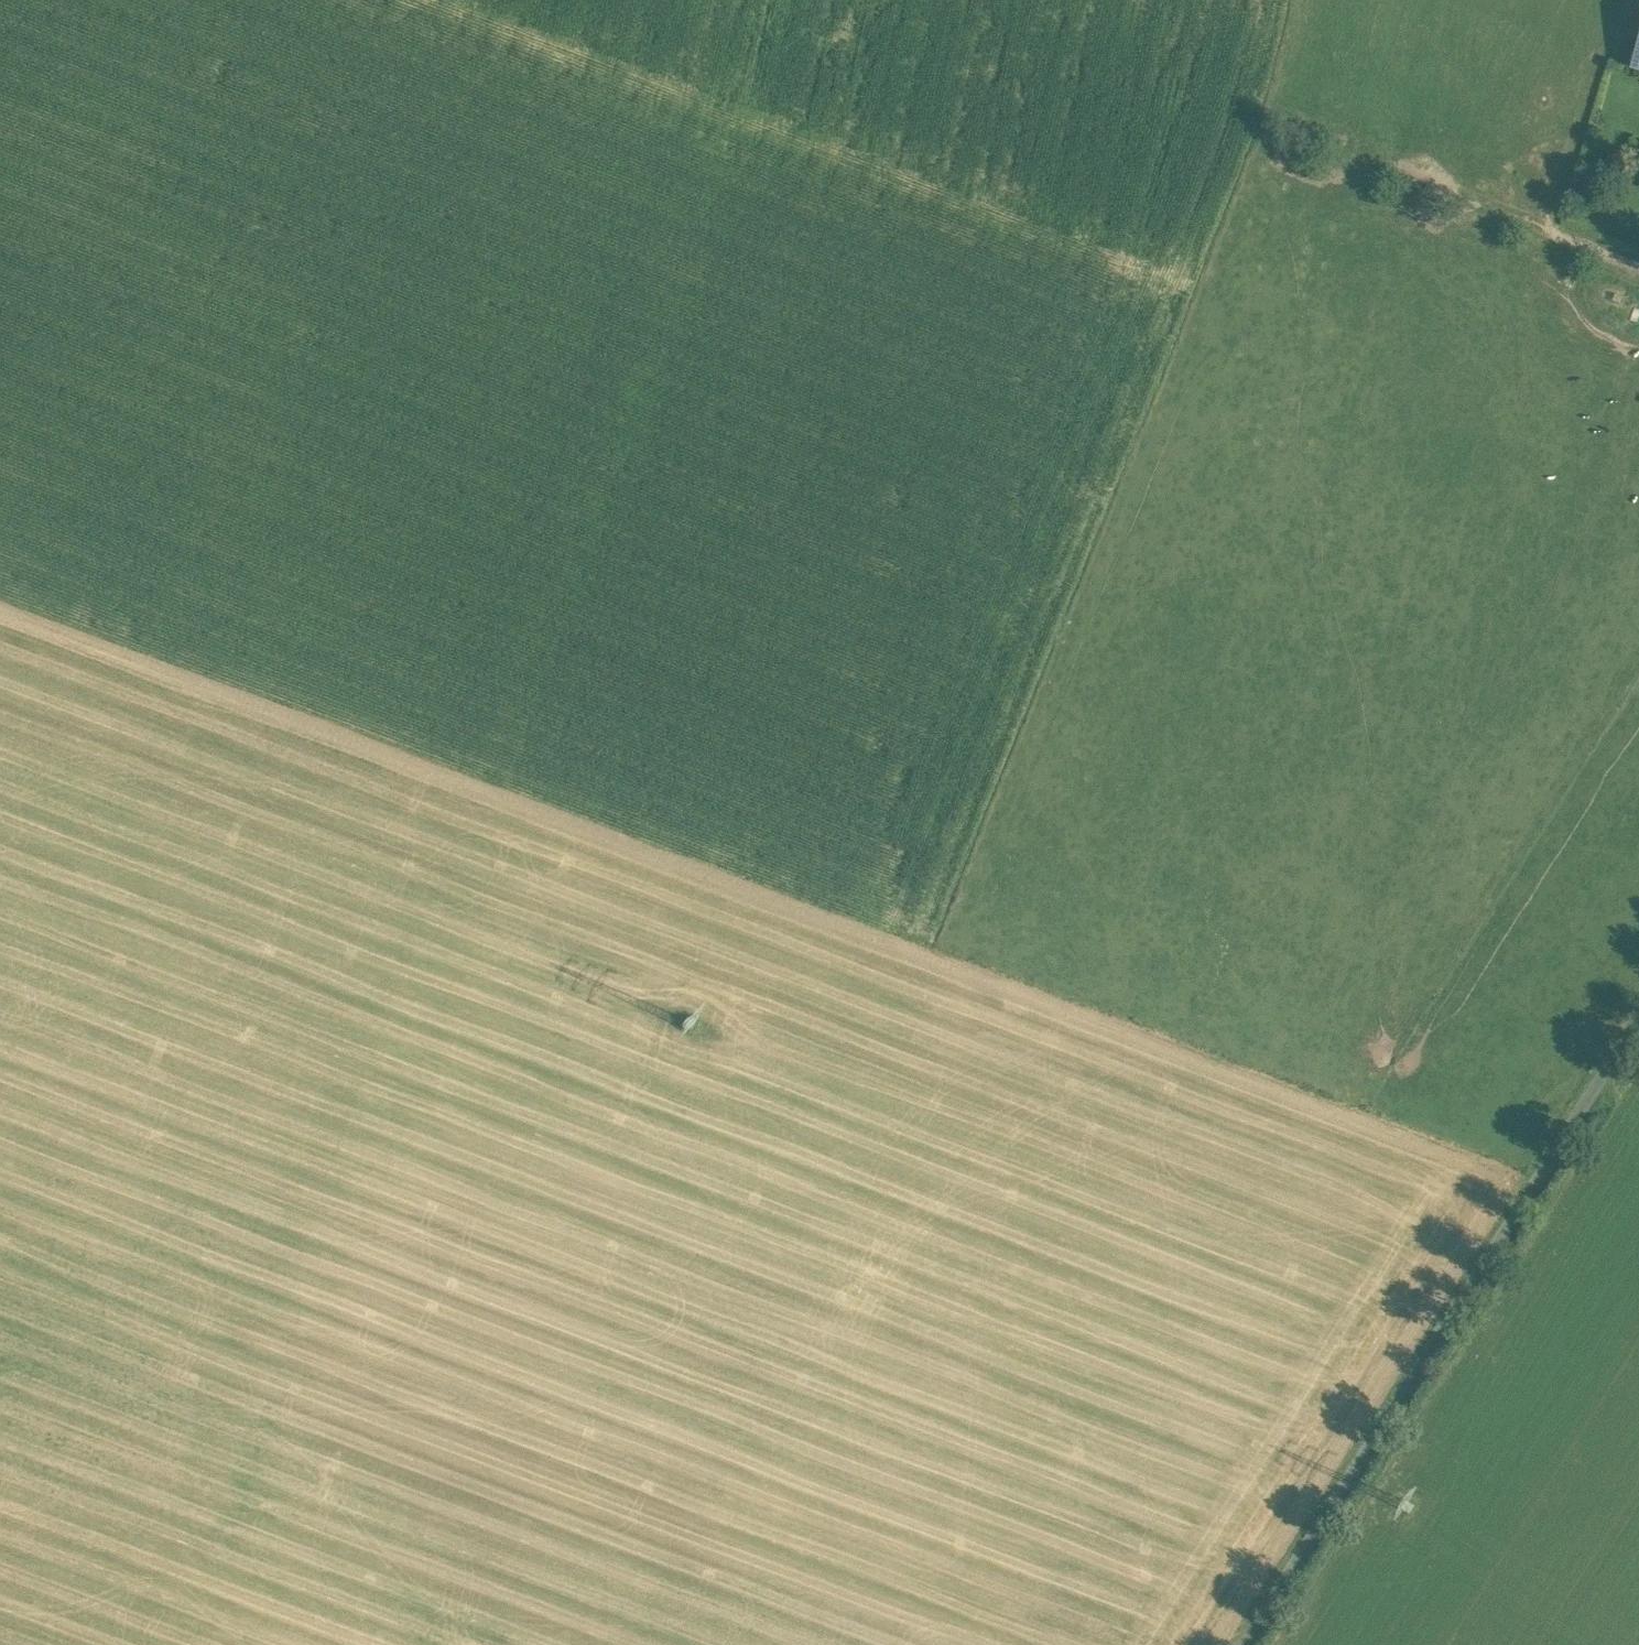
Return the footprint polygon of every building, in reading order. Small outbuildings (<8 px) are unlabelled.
[(1623,297),(1609,292),(1608,298),(1621,303),(1623,297)] [(1635,307),(1631,320),(1638,322),(1638,318),(1638,309),(1635,307)]
